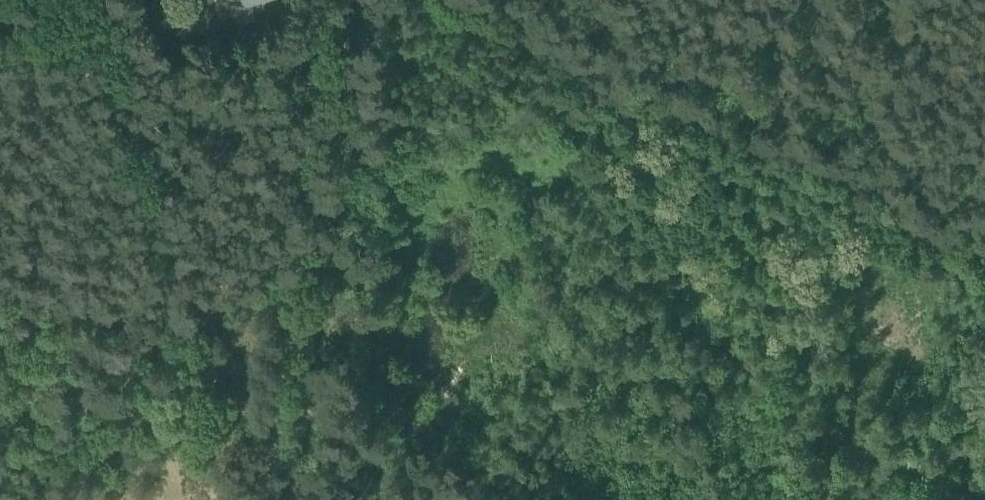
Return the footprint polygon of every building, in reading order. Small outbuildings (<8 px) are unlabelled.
[(248,0),(226,0),(230,12),(250,7),(248,0)]
